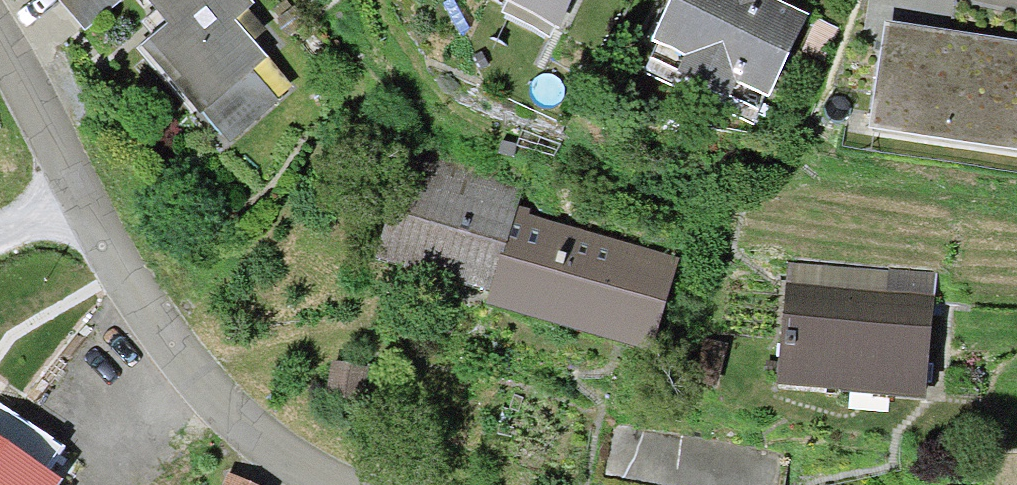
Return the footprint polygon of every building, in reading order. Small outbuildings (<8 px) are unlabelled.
[(78,31),(115,0),(51,0),(78,31)] [(230,0),(137,0),(168,37),(143,58),(193,117),(257,64),(224,24),(239,11),(230,0)] [(554,28),(567,0),(495,0),(554,28)] [(650,49),(685,65),(678,81),(721,101),(729,84),(758,98),(793,21),(760,6),(763,0),(673,0),(650,49)] [(869,134),(1015,152),(1016,134),(1016,57),(881,40),(869,134)] [(407,155),(373,260),(494,299),(492,305),(641,353),(668,267),(509,216),(517,191),(407,155)] [(782,298),(775,389),(918,400),(925,309),(782,298)] [(328,375),(324,396),(350,402),(355,380),(328,375)] [(0,462),(0,484),(33,484),(0,462)]
